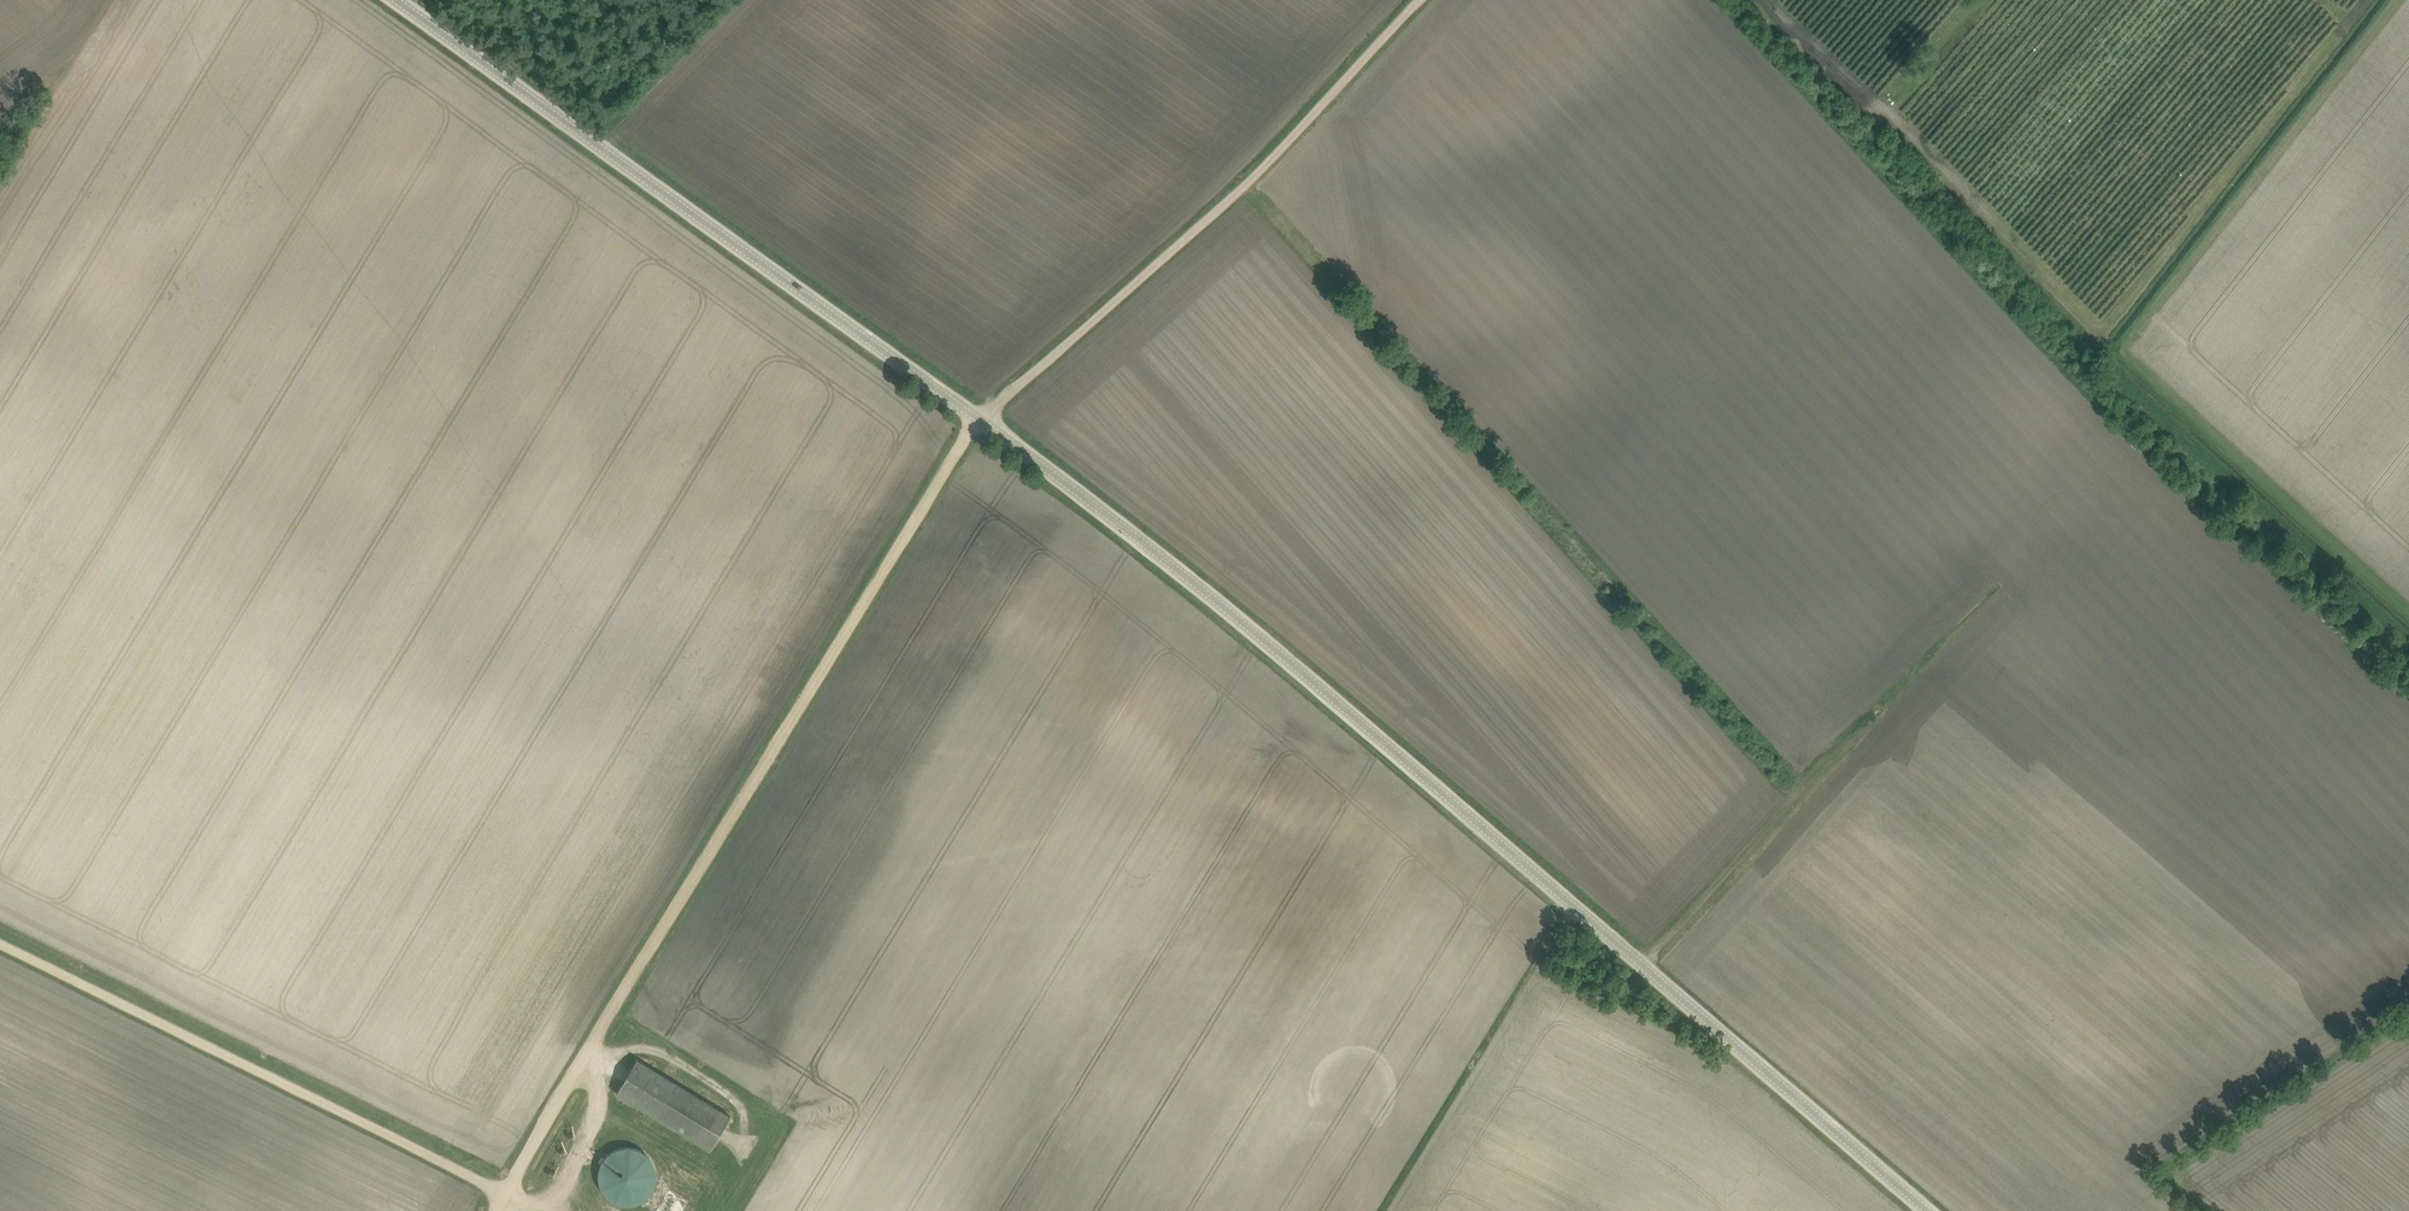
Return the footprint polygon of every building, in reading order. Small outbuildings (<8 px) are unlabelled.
[(688,1090),(671,1080),(637,1059),(616,1093),(710,1150),(730,1116),(688,1090)] [(600,1186),(601,1187),(602,1189),(603,1191),(605,1194),(606,1196),(608,1197),(610,1199),(613,1201),(615,1202),(616,1202),(618,1203),(621,1204),(624,1204),(627,1205),(629,1205),(631,1204),(634,1204),(637,1203),(639,1202),(641,1201),(644,1199),(646,1198),(648,1196),(650,1194),(651,1192),(652,1191),(653,1188),(654,1186),(655,1184),(655,1183),(656,1180),(656,1179),(656,1176),(656,1174),(656,1171),(655,1169),(655,1167),(654,1164),(652,1161),(651,1159),(649,1156),(647,1155),(647,1154),(644,1152),(642,1151),(639,1150),(636,1148),(633,1148),(630,1147),(626,1147),(623,1147),(620,1148),(618,1149),(615,1150),(613,1151),(611,1152),(609,1154),(607,1156),(605,1158),(603,1161),(602,1163),(601,1165),(600,1167),(600,1168),(599,1170),(599,1171),(599,1172),(599,1174),(599,1175),(599,1177),(599,1179),(599,1182),(600,1185),(600,1186)] [(688,1201),(670,1191),(659,1210),(683,1210),(688,1201)]
